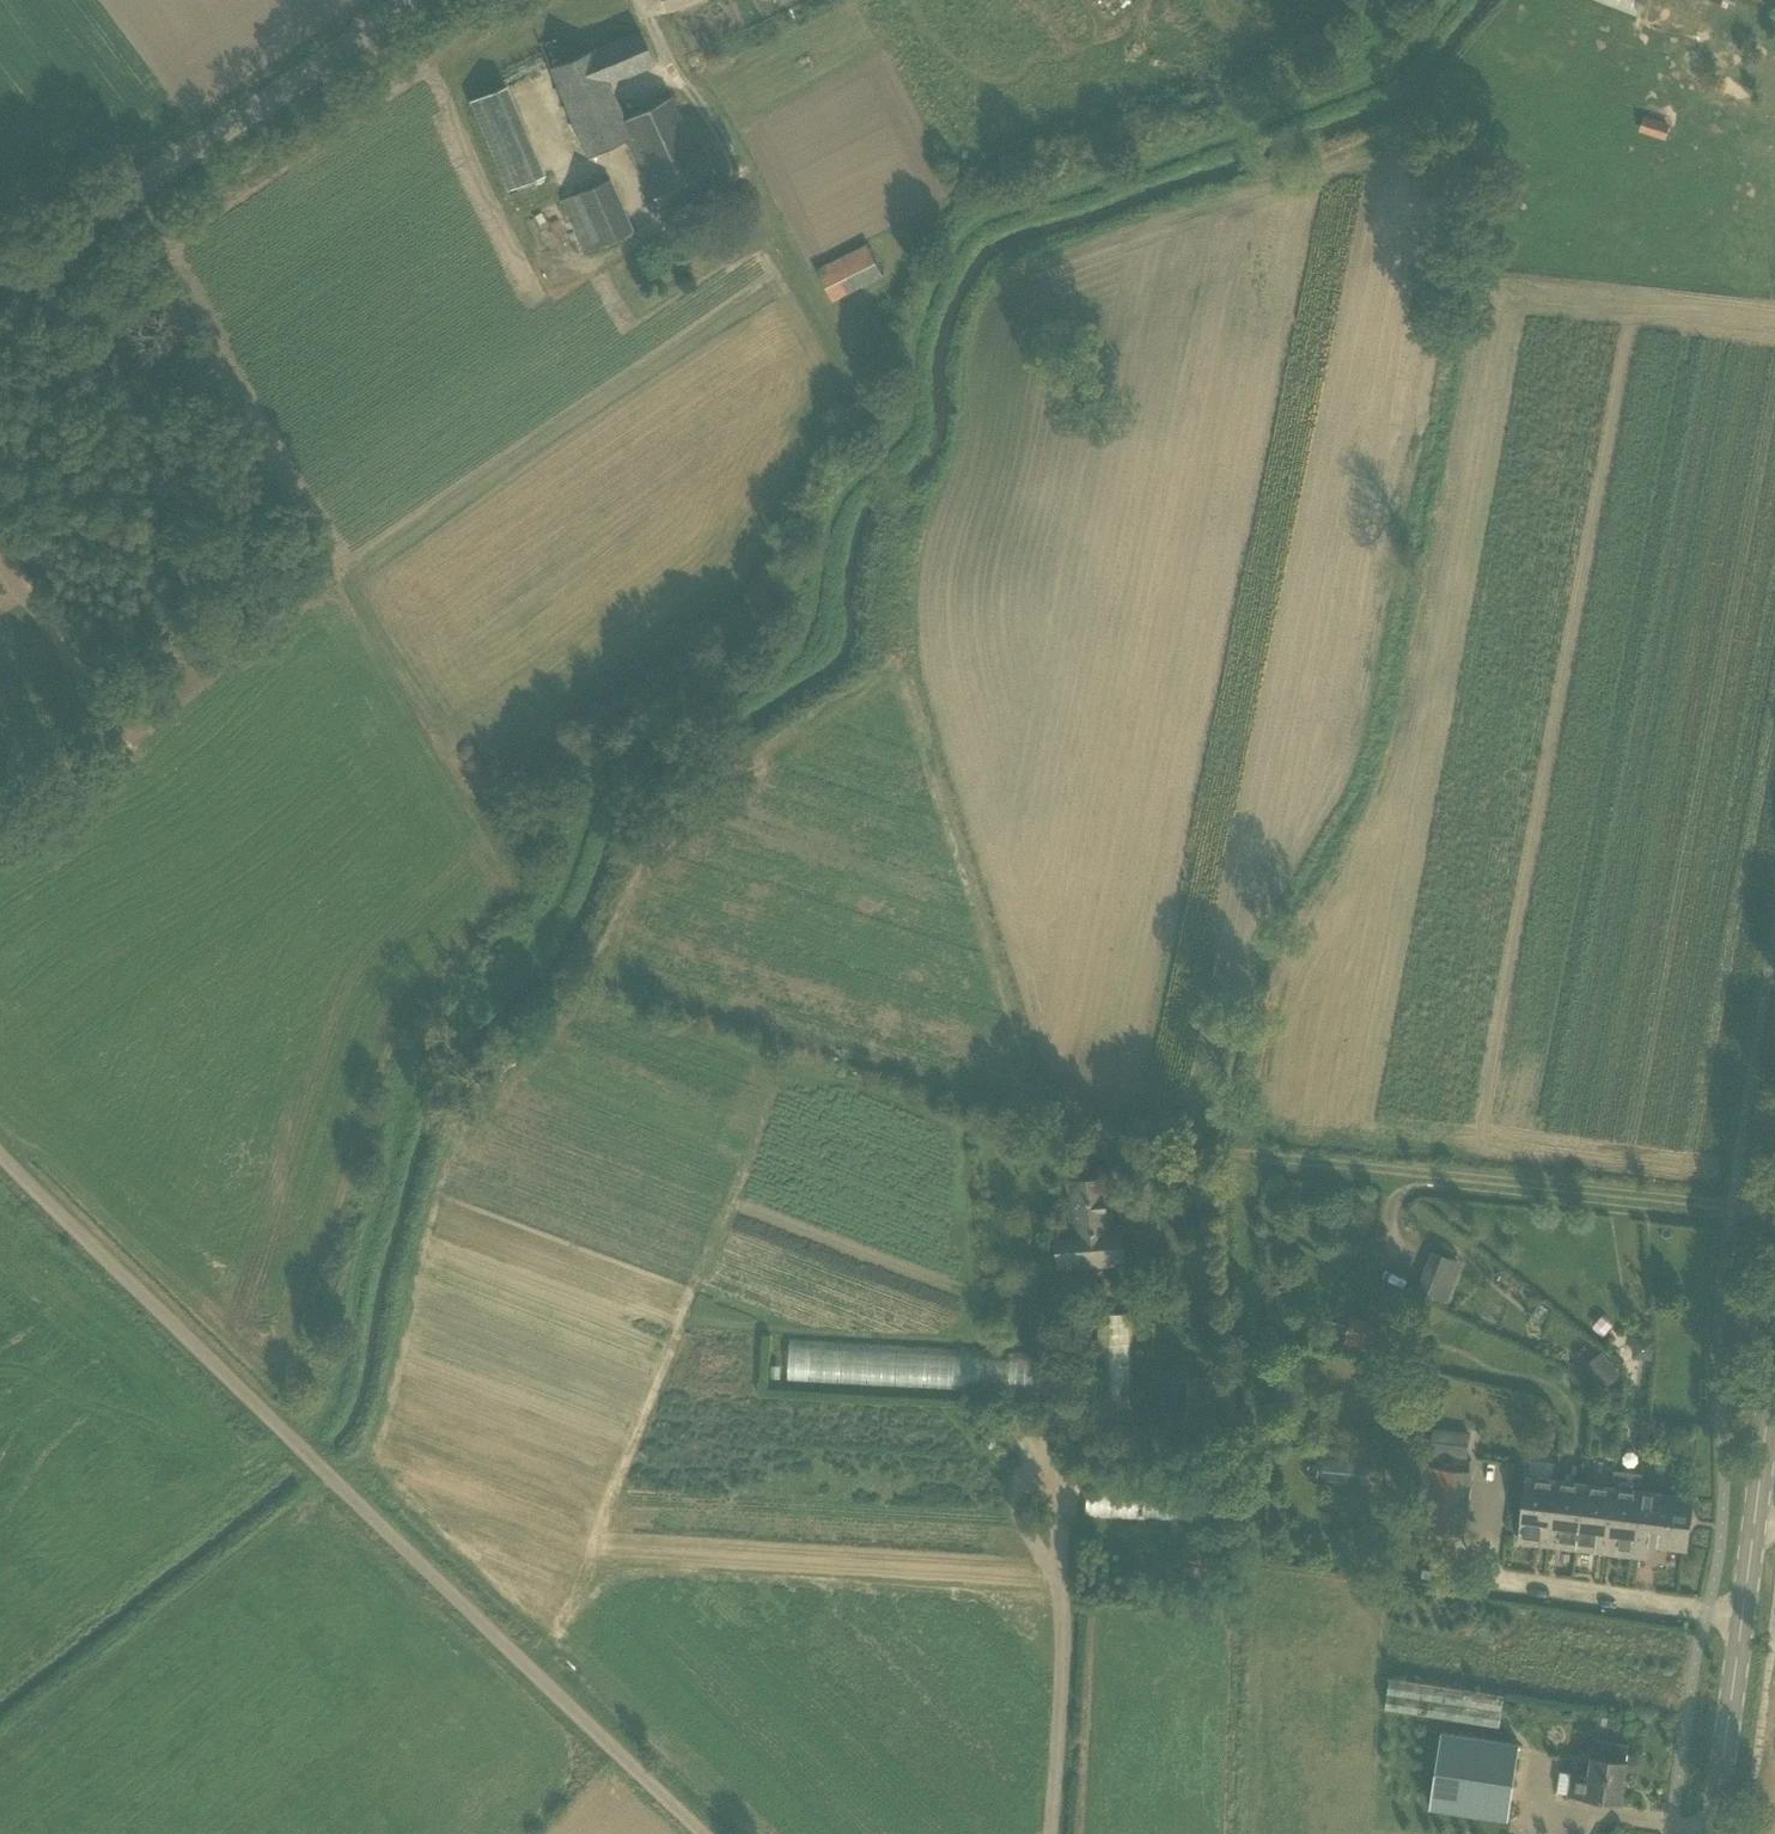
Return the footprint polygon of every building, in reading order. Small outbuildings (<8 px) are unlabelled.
[(1641,18),(1648,0),(1592,0),(1641,18)] [(661,209),(699,193),(721,183),(705,148),(696,152),(671,96),(623,118),(607,83),(653,62),(654,61),(641,31),(549,67),(587,158),(625,140),(661,209)] [(508,191),(544,176),(506,86),(470,101),(508,191)] [(1640,132),(1666,140),(1671,125),(1645,117),(1640,132)] [(612,178),(562,199),(585,253),(634,231),(612,178)] [(884,274),(869,244),(818,271),(833,300),(884,274)] [(1115,1223),(1111,1177),(1070,1180),(1074,1230),(1058,1232),(1061,1267),(1128,1261),(1125,1223),(1115,1223)] [(1452,1293),(1446,1290),(1421,1280),(1417,1290),(1449,1303),(1452,1293)] [(1129,1315),(1104,1314),(1103,1388),(1129,1388),(1129,1315)] [(1637,1335),(1634,1355),(1654,1358),(1656,1338),(1637,1335)] [(1035,1352),(985,1349),(790,1339),(787,1382),(1034,1396),(1035,1352)] [(1622,1374),(1612,1362),(1596,1375),(1605,1387),(1622,1374)] [(772,1365),(772,1378),(781,1378),(781,1365),(772,1365)] [(1431,1452),(1468,1457),(1471,1433),(1434,1428),(1431,1452)] [(1368,1462),(1321,1458),(1319,1478),(1366,1482),(1368,1462)] [(1437,1466),(1436,1509),(1470,1510),(1472,1467),(1437,1466)] [(1519,1541),(1548,1545),(1557,1482),(1528,1478),(1519,1541)] [(1548,1545),(1577,1548),(1587,1485),(1557,1482),(1548,1545)] [(1606,1552),(1616,1489),(1587,1485),(1577,1548),(1606,1552)] [(1635,1555),(1637,1540),(1643,1492),(1616,1489),(1606,1552),(1635,1555)] [(1108,1491),(1090,1491),(1091,1513),(1108,1512),(1108,1491)] [(1690,1495),(1690,1498),(1643,1492),(1637,1540),(1687,1547),(1693,1498),(1692,1498),(1692,1495),(1690,1495)] [(1468,1518),(1415,1512),(1413,1528),(1466,1535),(1468,1518)] [(1391,1679),(1386,1710),(1499,1728),(1504,1698),(1391,1679)] [(1608,1719),(1597,1717),(1596,1727),(1606,1729),(1608,1719)] [(1508,1820),(1520,1745),(1444,1733),(1432,1808),(1508,1820)] [(1622,1801),(1630,1744),(1596,1739),(1590,1773),(1573,1771),(1569,1793),(1622,1801)]
